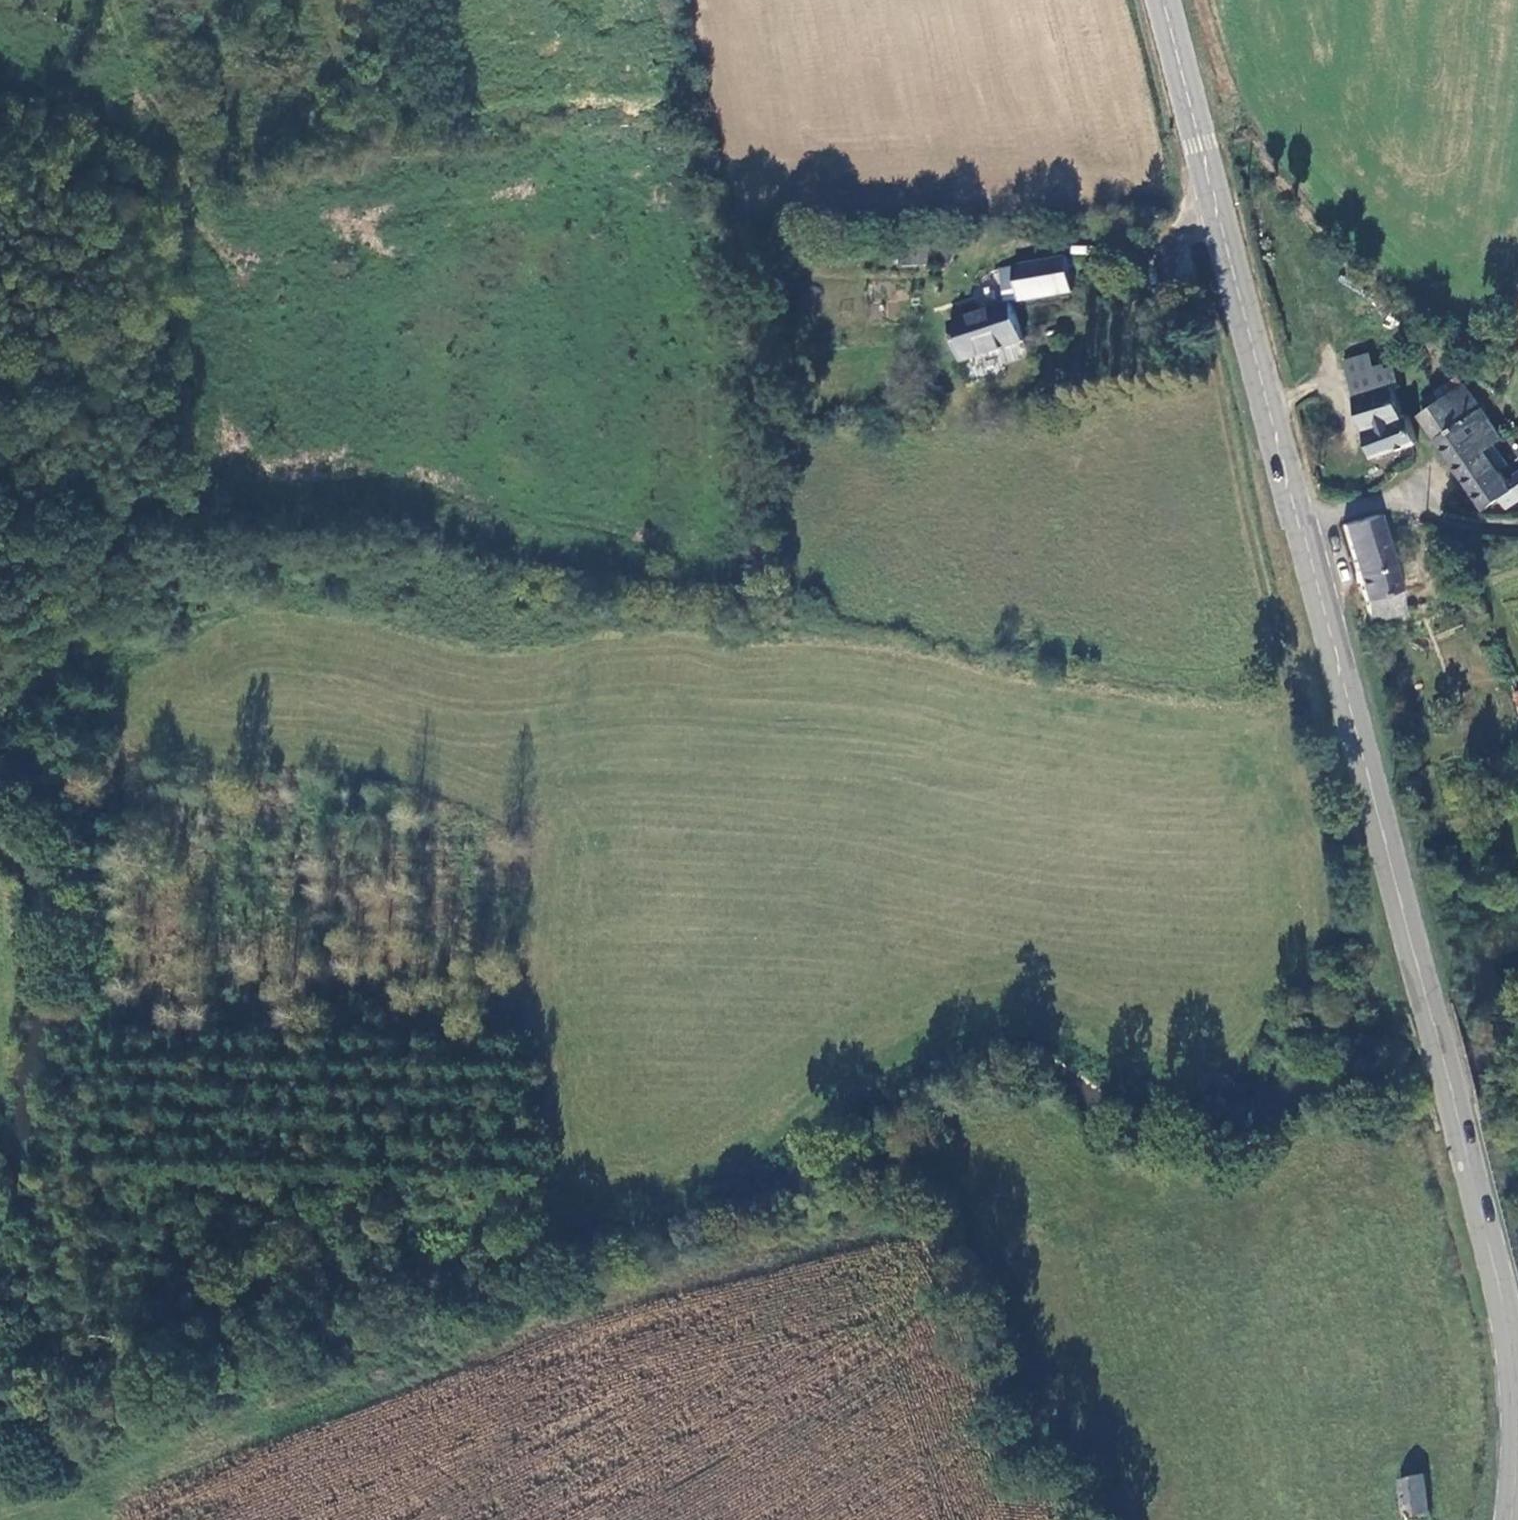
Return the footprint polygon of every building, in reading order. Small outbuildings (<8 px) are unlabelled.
[(935,265),(935,242),(911,242),(912,265),(935,265)] [(1074,264),(1019,270),(1022,303),(1077,298),(1074,264)] [(1013,309),(953,328),(963,361),(1024,342),(1013,309)] [(1416,444),(1407,416),(1402,418),(1393,389),(1399,387),(1394,371),(1369,378),(1367,372),(1348,378),(1365,432),(1360,434),(1368,459),(1416,444)] [(1508,508),(1517,501),(1517,473),(1512,477),(1516,482),(1511,485),(1501,470),(1509,464),(1504,457),(1496,463),(1487,449),(1502,439),(1463,384),(1421,413),(1487,507),(1501,497),(1508,508)] [(1400,613),(1375,522),(1343,530),(1369,622),(1400,613)] [(1430,1515),(1425,1476),(1400,1481),(1405,1519),(1409,1519),(1430,1515)]
